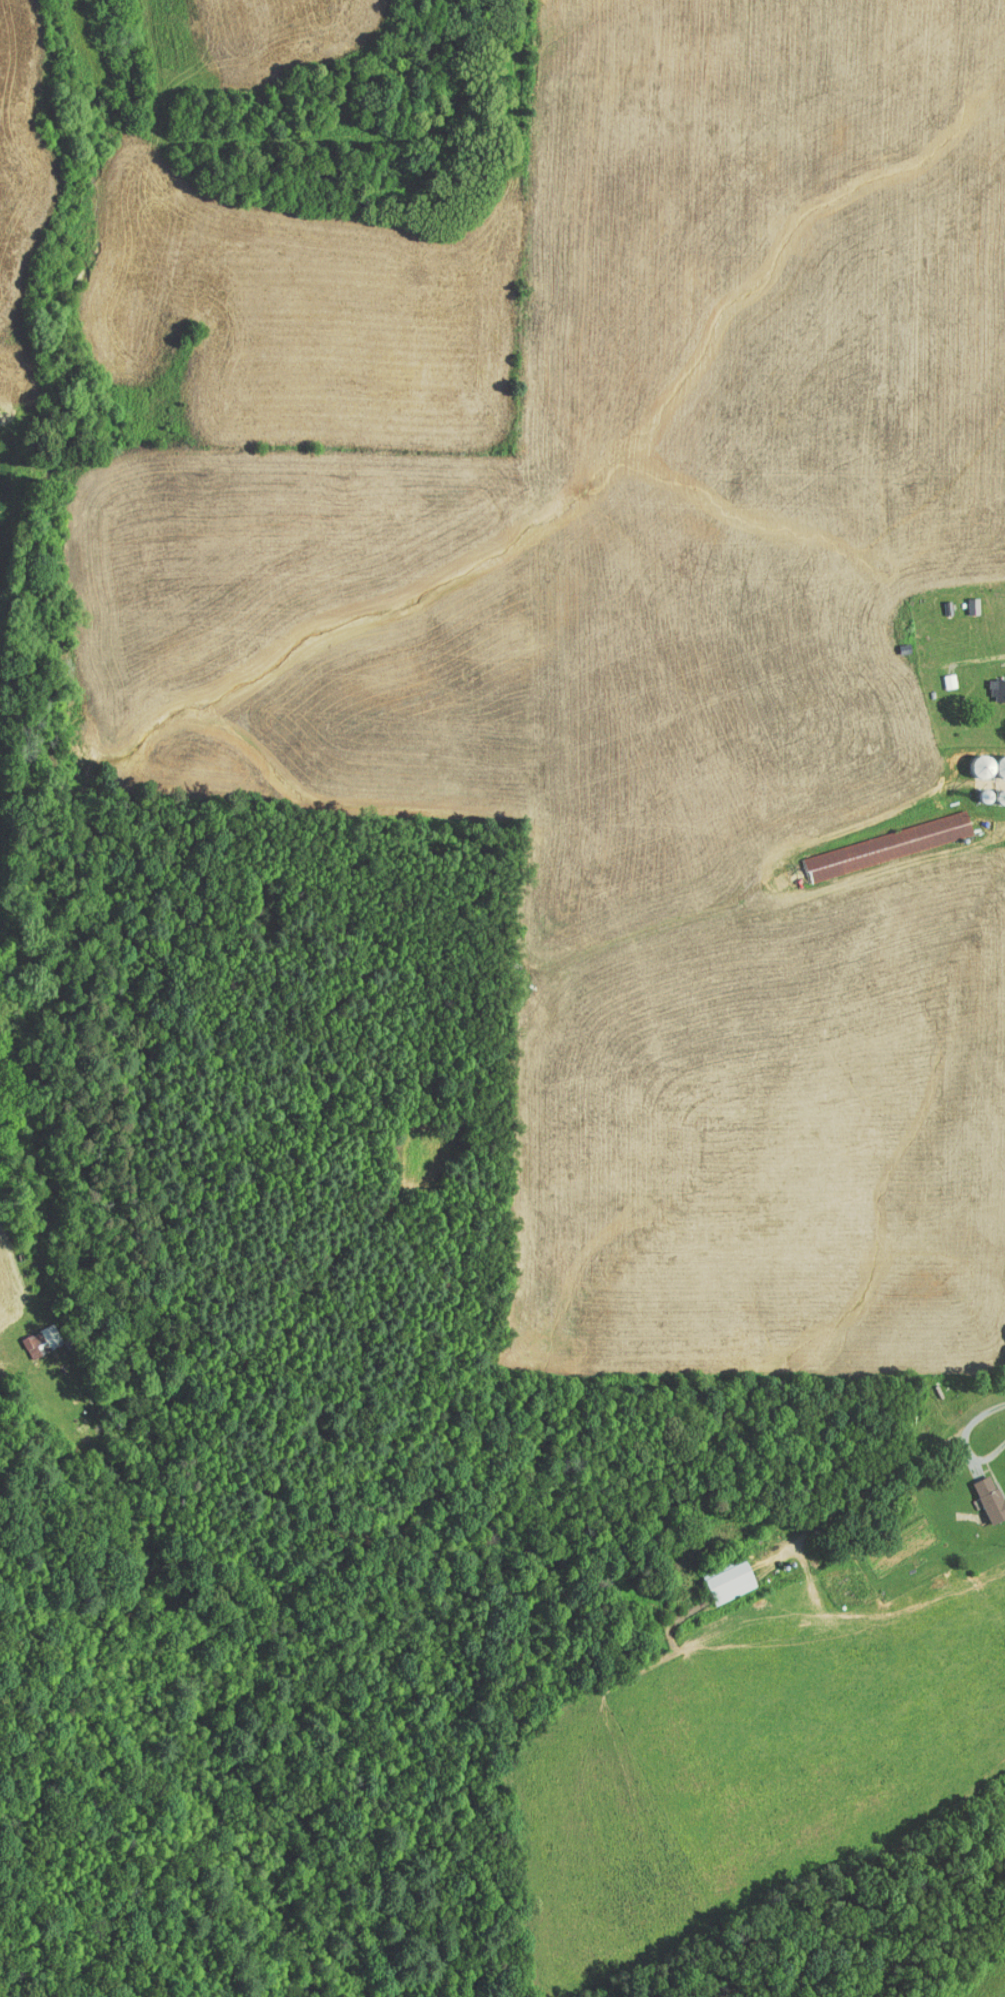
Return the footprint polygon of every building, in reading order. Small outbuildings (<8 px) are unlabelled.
[(935,682),(947,680),(945,667),(933,669),(935,682)] [(980,672),(979,689),(995,689),(995,695),(1004,696),(1004,673),(980,672)] [(983,782),(983,790),(972,791),(972,793),(985,793),(985,798),(1002,798),(1001,770),(1004,770),(1004,748),(985,749),(985,748),(963,749),(964,783),(983,782)] [(791,847),(797,872),(963,833),(958,808),(791,847)] [(53,1337),(42,1316),(10,1333),(16,1344),(35,1334),(39,1344),(53,1337)] [(1000,1510),(981,1468),(961,1477),(981,1519),(1000,1510)] [(747,1581),(736,1555),(693,1572),(704,1599),(747,1581)]
